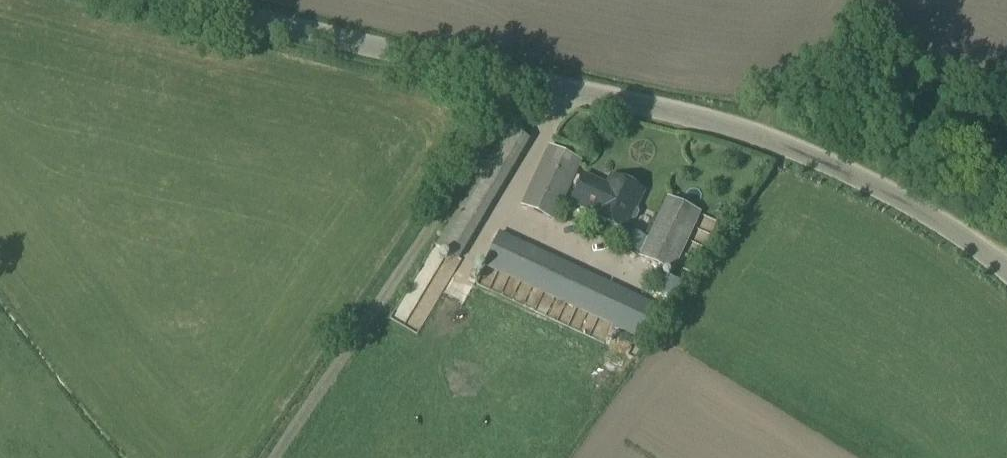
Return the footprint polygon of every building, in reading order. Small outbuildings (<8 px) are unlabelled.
[(506,131),(439,244),(462,257),(529,145),(506,131)] [(548,147),(521,206),(554,222),(582,162),(548,147)] [(635,209),(643,192),(611,177),(607,184),(585,174),(571,204),(594,214),(592,217),(625,232),(627,228),(630,220),(632,221),(635,220),(638,213),(637,210),(635,209)] [(626,230),(619,244),(641,254),(639,257),(672,273),(700,213),(666,198),(647,240),(626,230)] [(500,232),(484,266),(543,294),(553,298),(638,338),(653,305),(559,262),(559,261),(500,232)]
